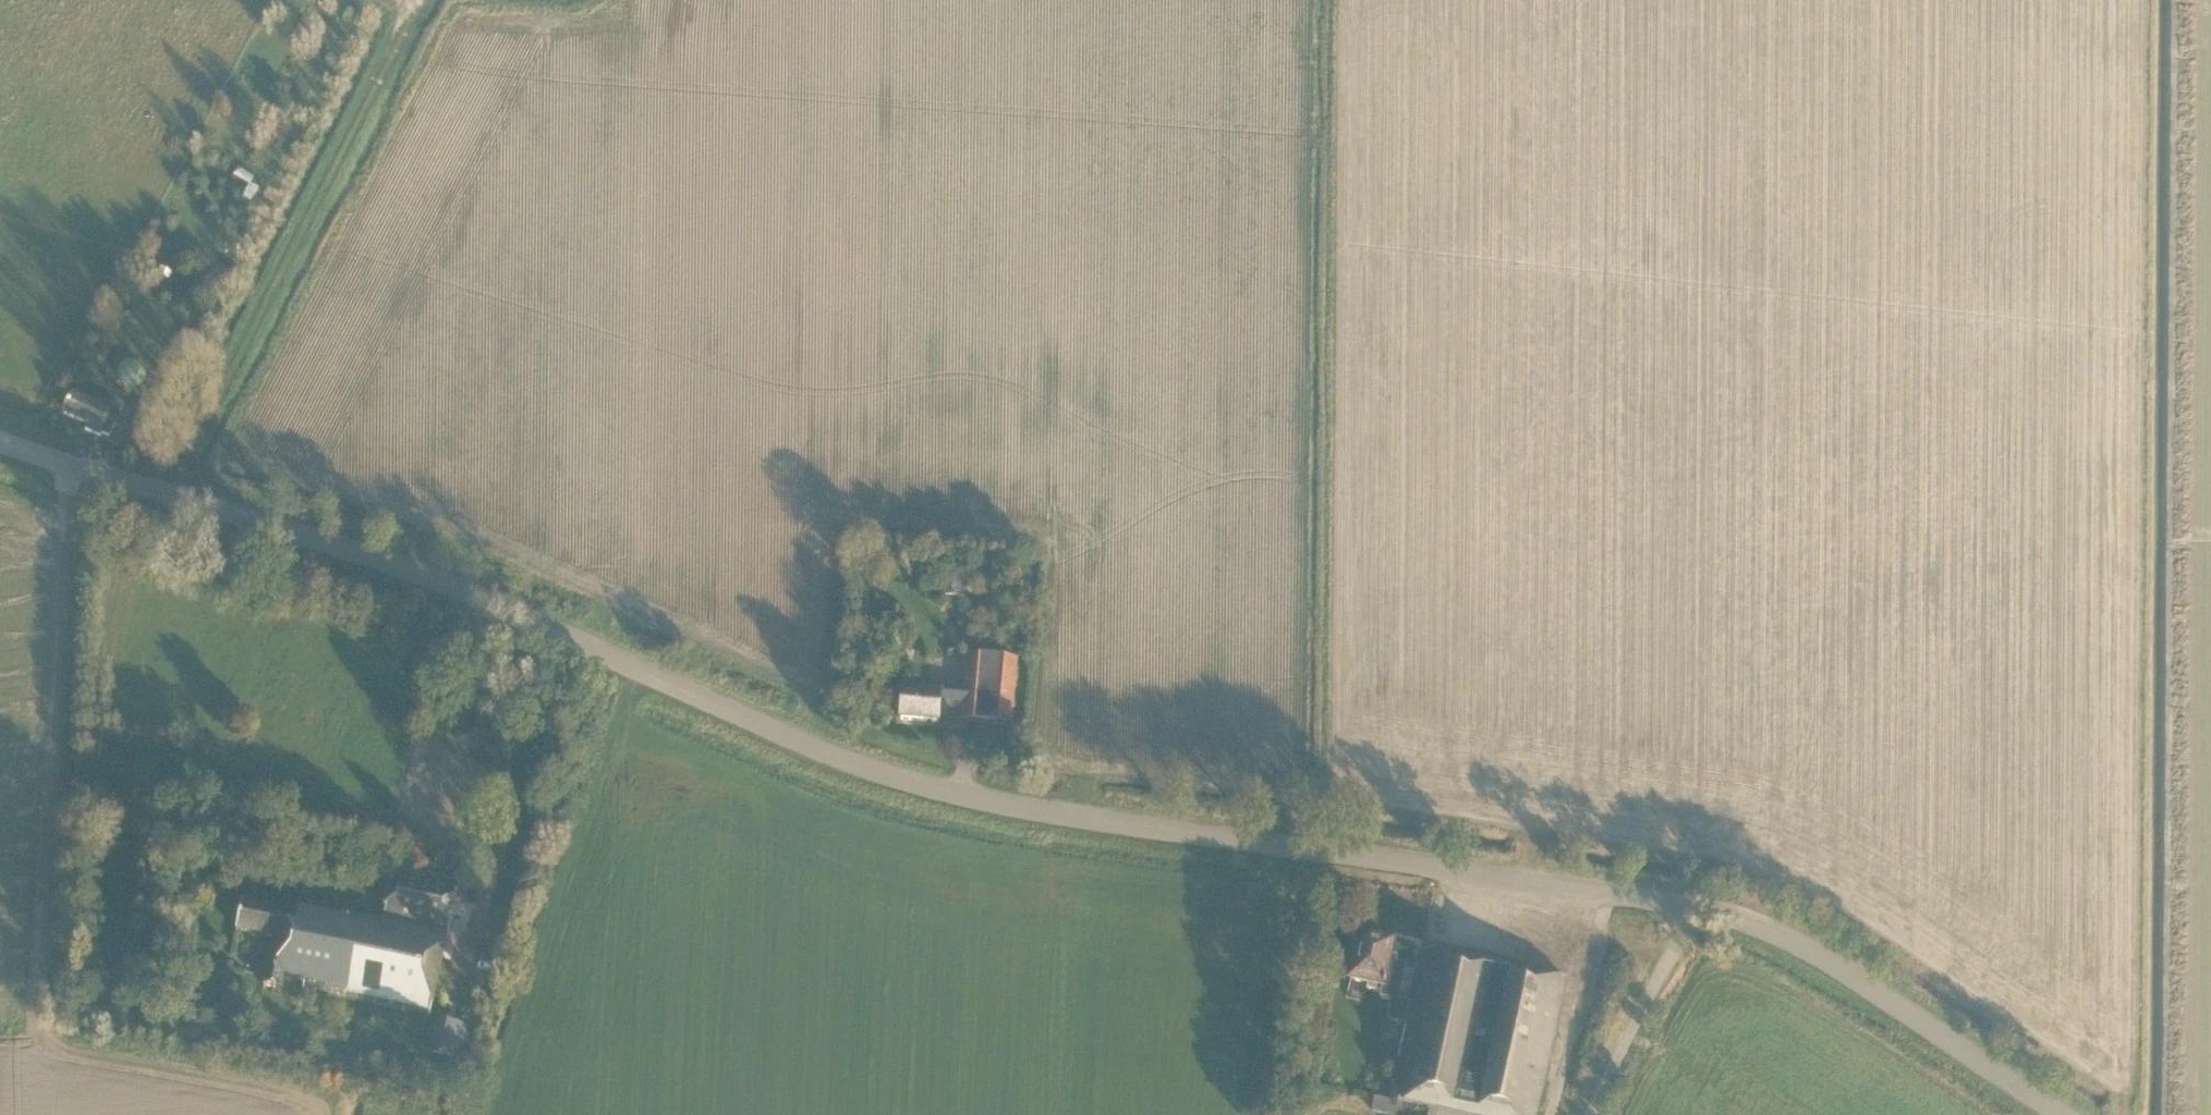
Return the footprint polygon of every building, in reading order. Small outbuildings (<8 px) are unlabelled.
[(101,437),(102,434),(109,437),(115,425),(108,422),(116,405),(96,395),(93,401),(74,392),(64,412),(89,424),(86,430),(101,437)] [(991,616),(984,607),(979,601),(971,607),(975,613),(975,614),(982,623),(991,616)] [(966,655),(963,684),(963,689),(940,687),(940,693),(902,690),(900,720),(938,723),(940,701),(962,703),(961,720),(1012,724),(1017,659),(966,655)] [(236,930),(240,931),(273,938),(265,978),(264,985),(284,989),(285,982),(312,988),(311,991),(430,1016),(459,885),(394,874),(384,917),(399,920),(399,922),(298,902),(296,912),(242,901),(236,930)] [(1390,956),(1392,944),(1375,940),(1374,937),(1365,935),(1363,937),(1359,937),(1354,962),(1349,964),(1347,974),(1351,977),(1350,980),(1368,984),(1366,989),(1380,993),(1379,998),(1391,1001),(1387,1021),(1405,1025),(1388,1101),(1374,1098),(1371,1112),(1384,1114),(1395,1114),(1397,1103),(1430,1110),(1429,1114),(1537,1114),(1567,979),(1422,947),(1409,1003),(1399,1001),(1406,965),(1396,963),(1397,957),(1390,956)]
